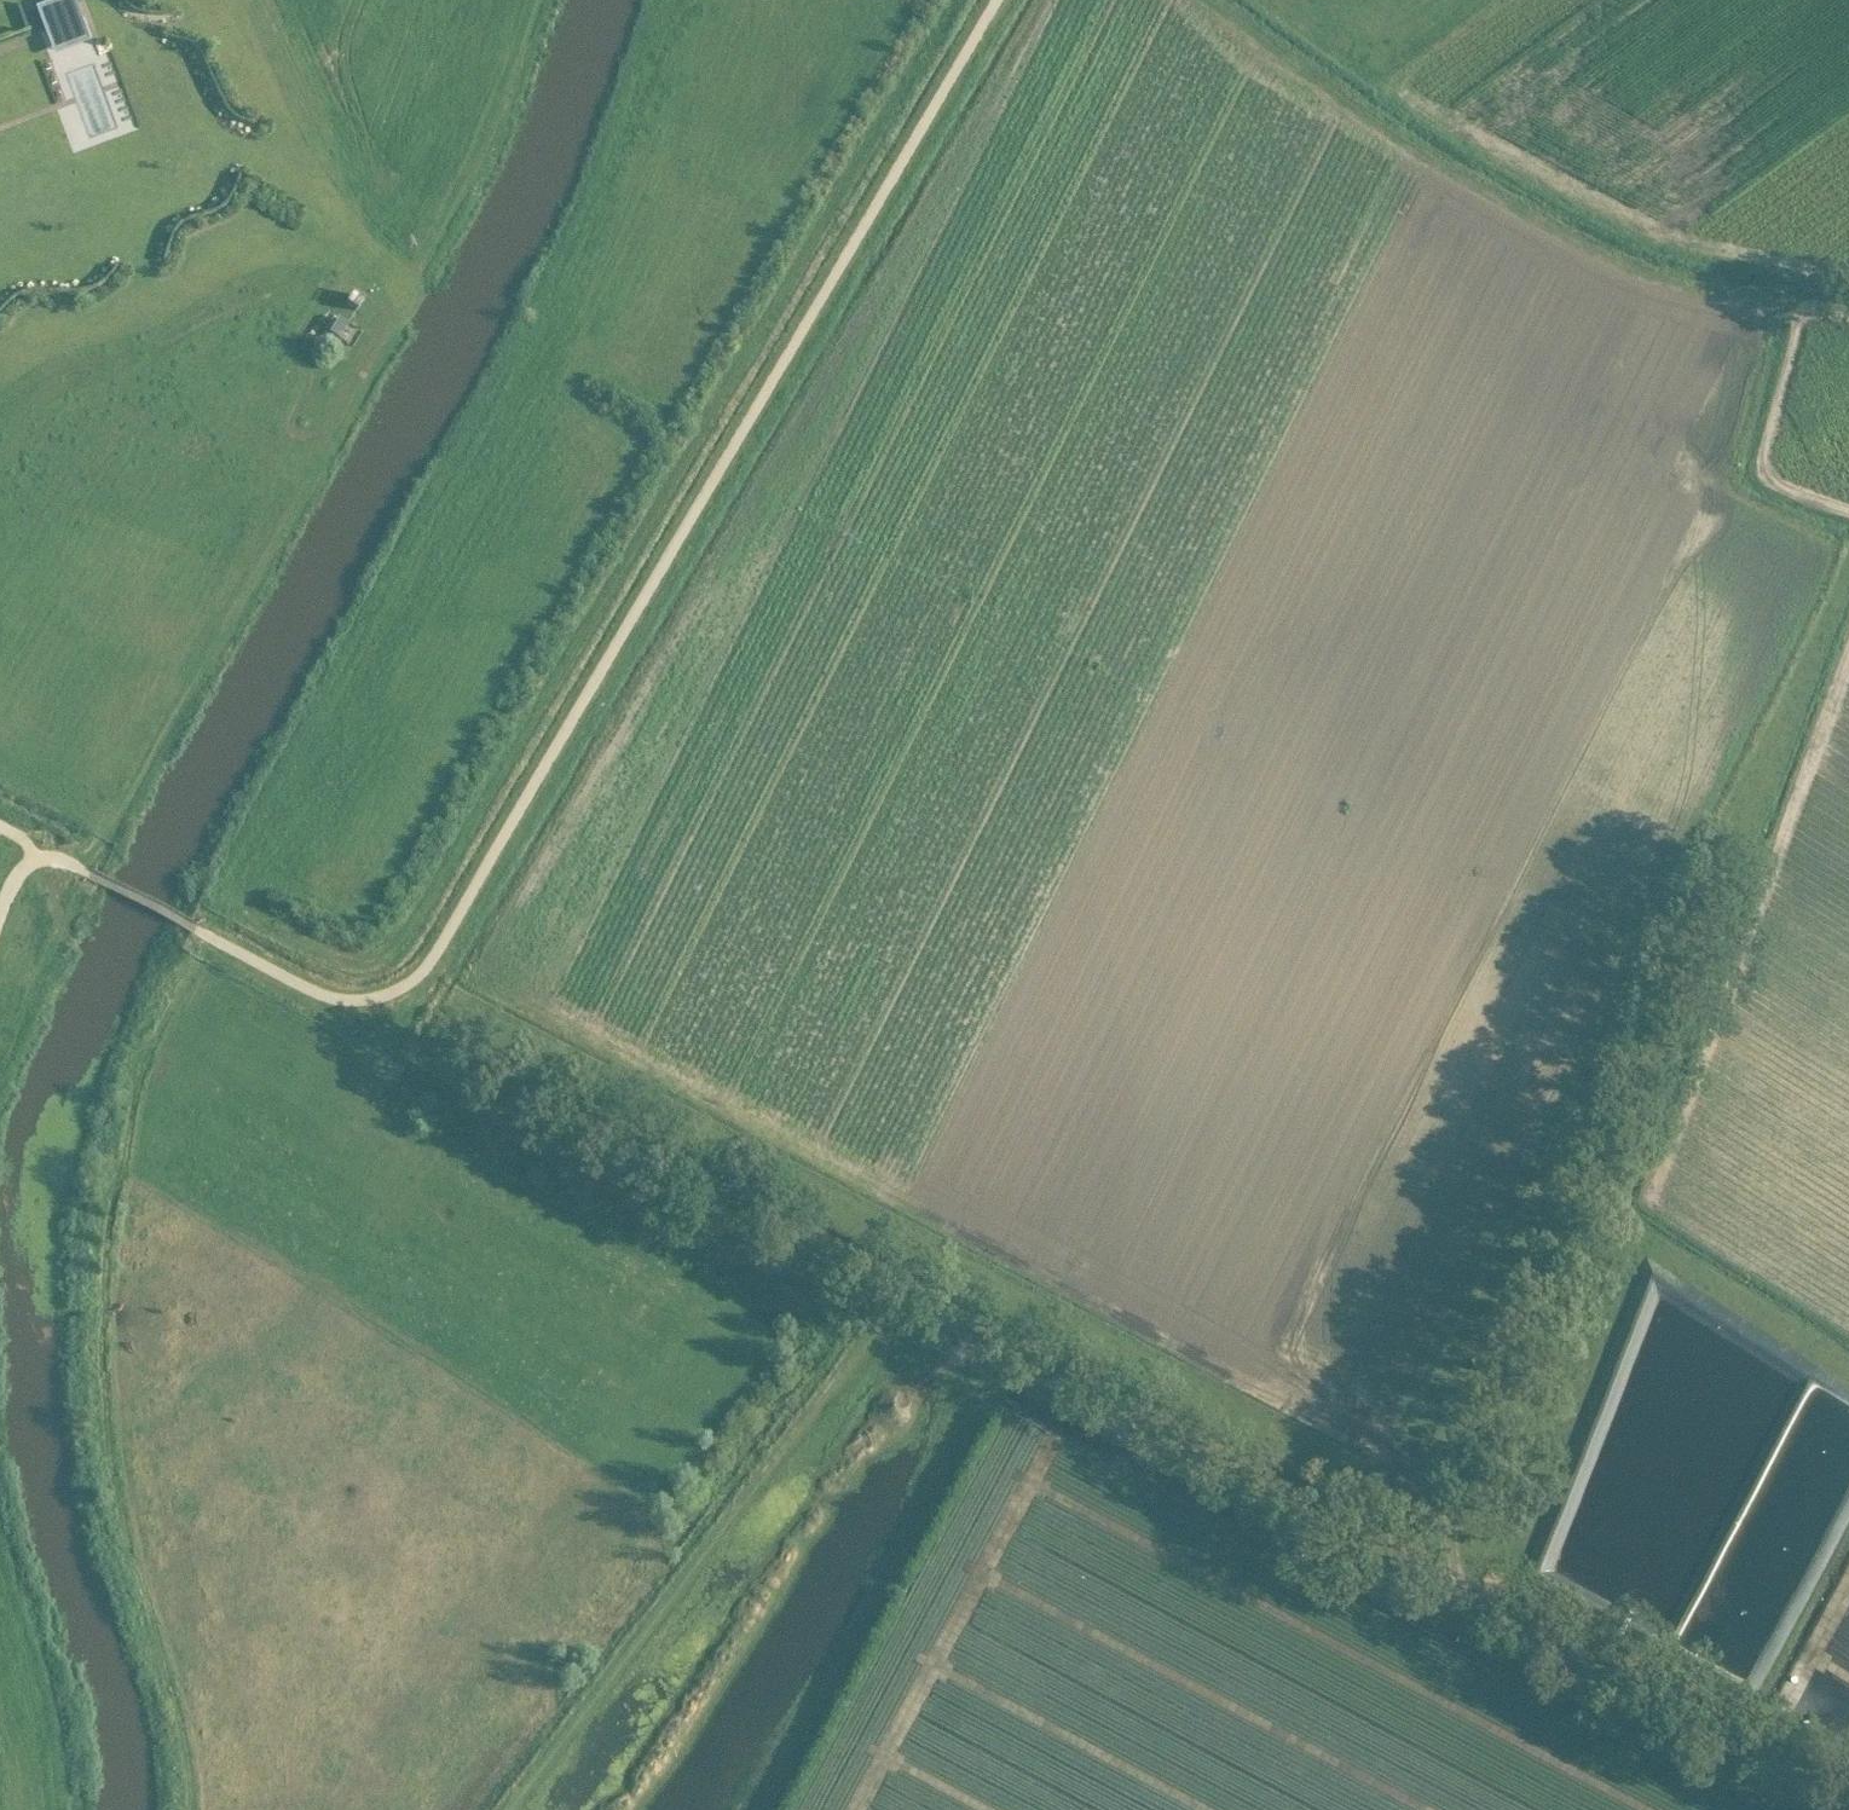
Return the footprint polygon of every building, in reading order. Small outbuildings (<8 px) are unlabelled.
[(37,9),(45,31),(81,17),(74,0),(60,0),(37,9)]
